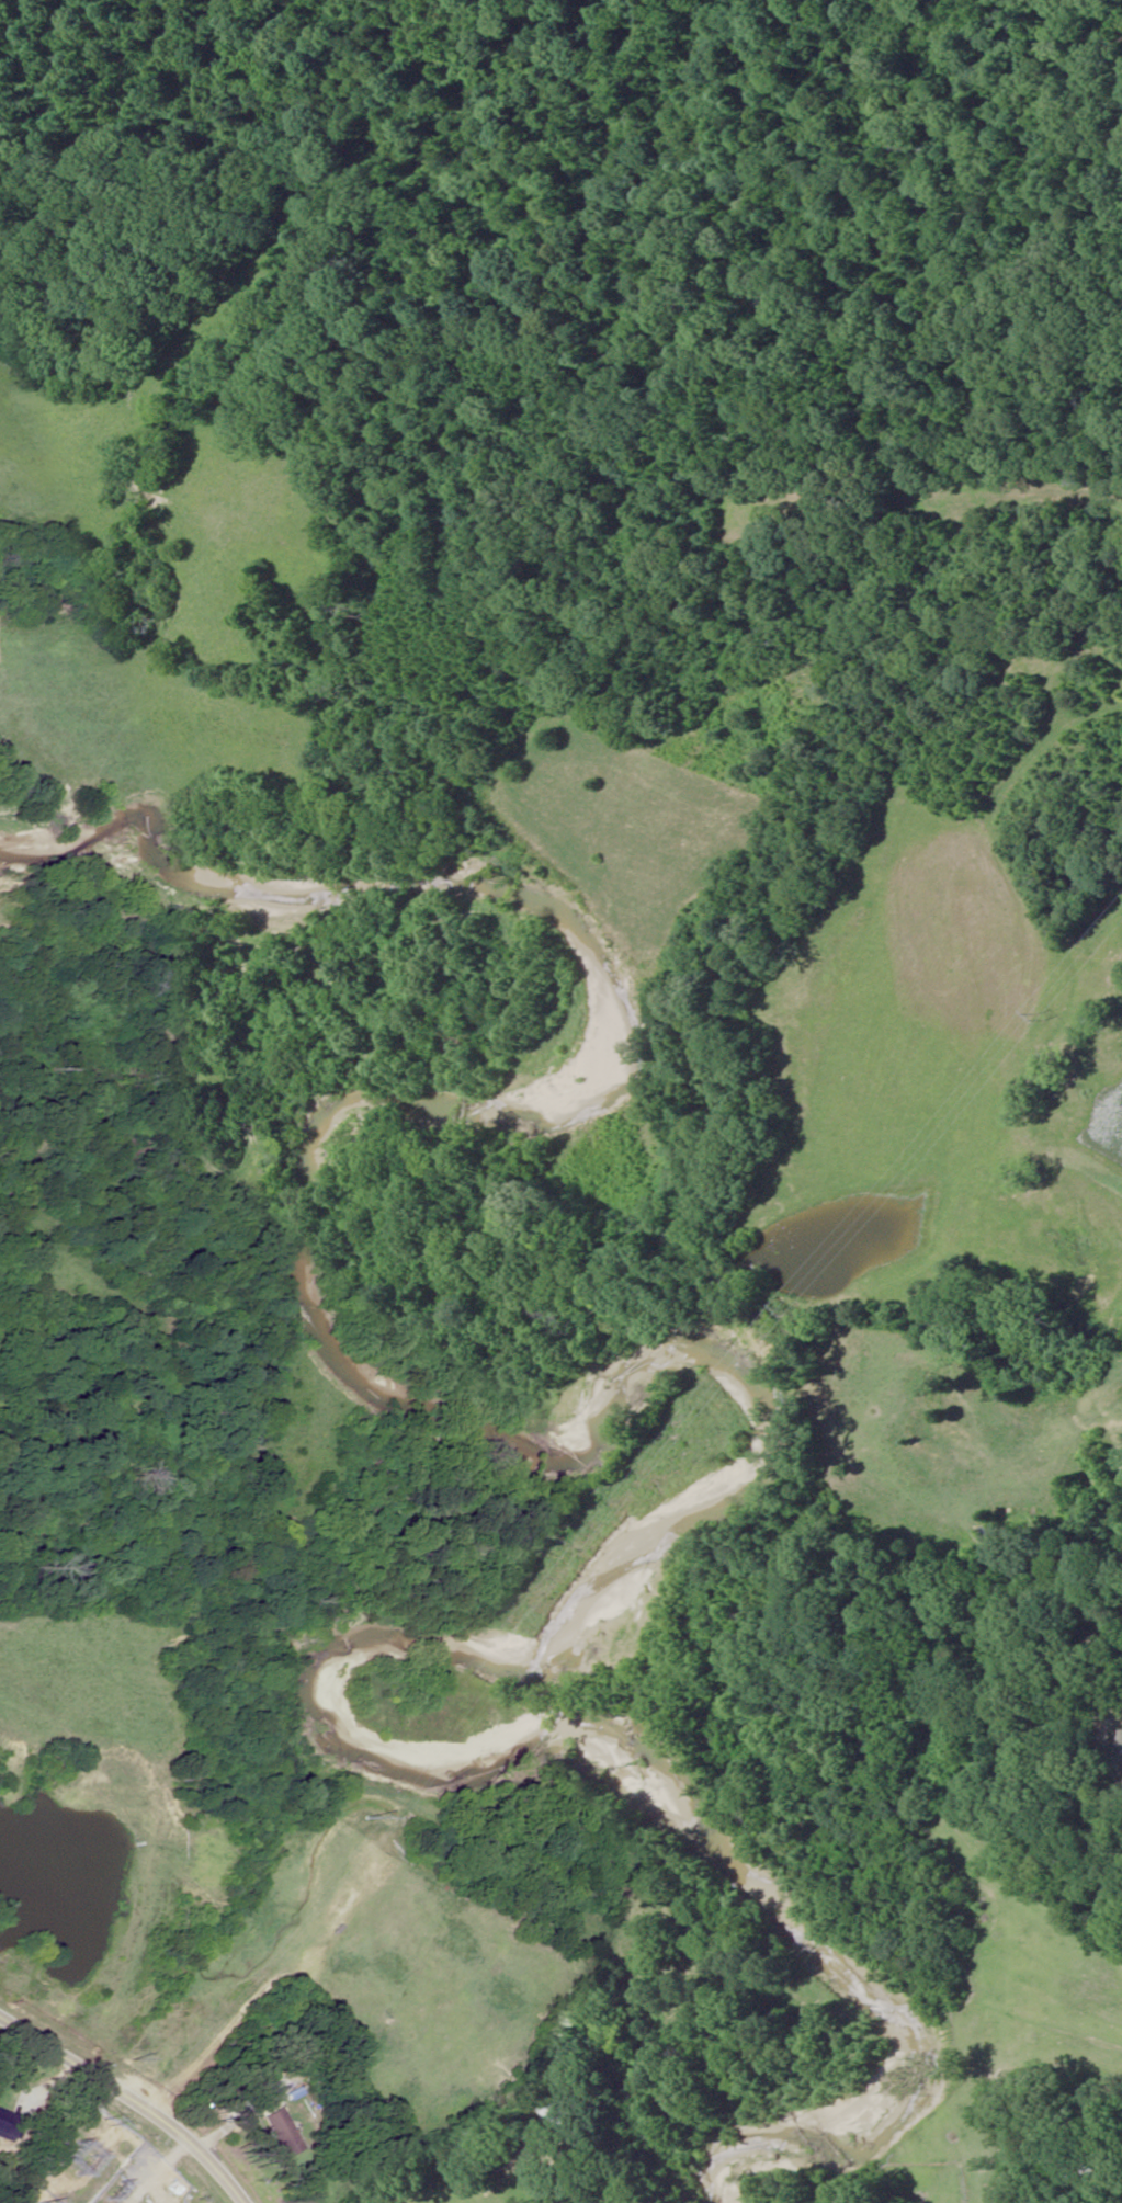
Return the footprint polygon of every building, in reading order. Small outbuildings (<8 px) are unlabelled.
[(21,2118),(0,2110),(0,2136),(12,2141),(21,2118)]
